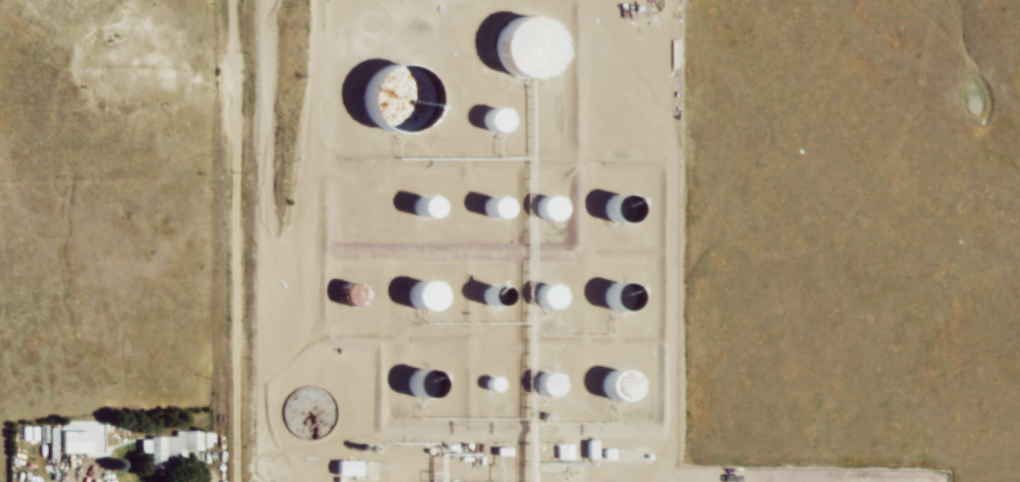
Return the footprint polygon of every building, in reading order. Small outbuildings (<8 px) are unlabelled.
[(555,75),(563,66),(568,55),(569,43),(565,31),(558,21),(547,15),(535,12),(524,13),(514,17),(506,25),(500,35),(498,46),(499,57),(504,67),(511,75),(521,81),(532,83),(544,81),(555,75)] [(426,126),(434,117),(439,106),(439,94),(436,82),(428,72),(418,65),(406,63),(395,64),(385,68),(376,76),(371,86),(369,97),(370,108),(375,118),(382,126),(392,132),(403,134),(415,132),(426,126)] [(513,127),(516,123),(518,119),(517,114),(515,110),(512,107),(508,105),(504,104),(500,105),(496,107),(493,110),(491,114),(491,118),(492,122),(494,126),(497,129),(501,130),(505,131),(510,130),(513,127)] [(446,214),(448,211),(450,206),(449,202),(448,197),(445,194),(440,192),(436,191),(432,192),(428,194),(425,197),(423,201),(423,205),(424,210),(426,213),(429,216),(433,218),(437,218),(442,217),(446,214)] [(512,216),(515,212),(516,208),(516,203),(514,199),(511,196),(507,193),(502,193),(498,194),(495,196),(492,199),(490,203),(490,207),(490,211),(493,215),(496,218),(500,219),(504,220),(508,218),(512,216)] [(570,217),(572,213),(574,209),(574,204),(572,200),(569,196),(565,194),(560,194),(556,194),(552,196),(549,200),(548,203),(547,208),(548,212),(550,215),(553,218),(557,220),(561,220),(566,219),(570,217)] [(634,219),(637,215),(638,211),(638,206),(636,202),(633,199),(629,196),(624,196),(620,197),(616,199),(614,202),(612,206),(611,210),(612,214),(614,218),(618,221),(622,222),(626,223),(630,221),(634,219)] [(544,215),(553,213),(550,197),(541,198),(544,215)] [(436,310),(440,306),(443,301),(444,296),(443,290),(440,285),(436,281),(431,279),(425,278),(420,279),(415,283),(411,287),(409,292),(409,298),(411,304),(414,308),(419,311),(425,313),(431,312),(436,310)] [(635,310),(639,306),(642,301),(643,295),(642,290),(640,284),(635,281),(630,278),(624,278),(619,279),(614,282),(610,287),(609,292),(609,298),(610,303),(614,308),(619,311),(624,312),(630,312),(635,310)] [(511,303),(514,299),(516,295),(515,290),(513,286),(510,283),(506,280),(502,280),(498,281),(494,283),(491,286),(489,290),(489,294),(490,298),(492,302),(495,305),(499,306),(503,307),(508,305),(511,303)] [(569,306),(572,302),(573,298),(573,293),(571,289),(568,286),(564,283),(559,283),(555,284),(551,286),(549,289),(547,293),(546,297),(547,301),(549,305),(553,308),(556,309),(561,310),(565,308),(569,306)] [(555,285),(537,286),(539,308),(557,306),(555,285)] [(633,400),(637,397),(640,392),(641,386),(640,380),(638,375),(633,371),(628,369),(622,368),(617,370),(612,373),(608,377),(607,383),(607,388),(608,394),(612,398),(617,402),(622,403),(628,403),(633,400)] [(433,394),(436,390),(437,386),(437,381),(435,377),(432,374),(428,372),(423,371),(419,372),(415,374),(412,377),(411,381),(410,385),(411,389),(413,393),(416,396),(420,397),(425,398),(429,397),(433,394)] [(562,395),(565,391),(566,387),(566,382),(564,378),(561,375),(557,373),(552,372),(548,373),(545,375),(542,378),(540,382),(540,386),(540,390),(543,394),(546,397),(550,398),(554,399),(558,398),(562,395)] [(501,392),(502,390),(503,387),(503,385),(502,382),(501,380),(498,378),(496,378),(493,378),(490,379),(488,381),(486,383),(486,386),(486,389),(488,392),(490,394),(493,395),(496,395),(499,394),(501,392)] [(331,428),(336,420),(337,411),(336,403),(332,395),(326,389),(318,385),(309,384),(300,386),(292,390),(286,397),(283,406),(283,415),(286,423),(291,431),(299,436),(308,438),(317,437),(325,434),(331,428)] [(93,430),(62,430),(62,453),(93,453),(93,430)] [(203,431),(177,431),(177,437),(142,437),(142,454),(150,454),(150,464),(186,464),(186,450),(203,450),(203,431)] [(586,442),(585,456),(596,457),(597,442),(586,442)] [(559,443),(559,458),(576,458),(576,443),(559,443)] [(608,450),(608,462),(641,461),(640,449),(608,450)]
